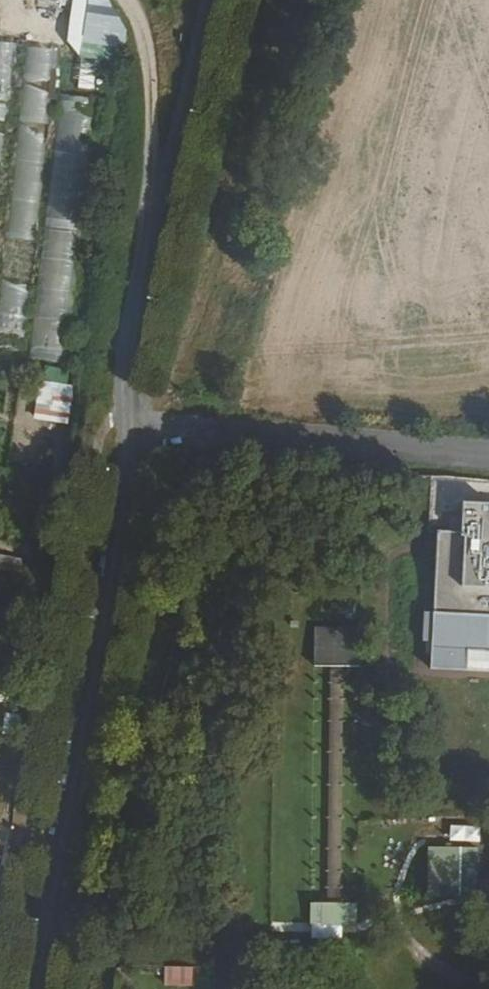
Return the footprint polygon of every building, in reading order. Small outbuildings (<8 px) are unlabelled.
[(119,0),(69,0),(64,49),(80,51),(76,89),(110,93),(119,0)] [(26,86),(53,85),(52,47),(26,48),(26,86)] [(65,361),(91,98),(58,94),(32,358),(65,361)] [(458,504),(457,534),(433,534),(432,615),(422,615),(422,645),(431,645),(430,672),(467,673),(468,653),(488,654),(488,515),(486,515),(487,505),(458,504)] [(366,639),(321,638),(320,673),(365,674),(366,639)] [(468,653),(467,673),(488,673),(488,654),(468,653)] [(427,845),(426,895),(476,896),(477,846),(427,845)] [(356,925),(356,902),(309,901),(309,924),(356,925)] [(163,965),(163,985),(192,986),(193,965),(163,965)]
